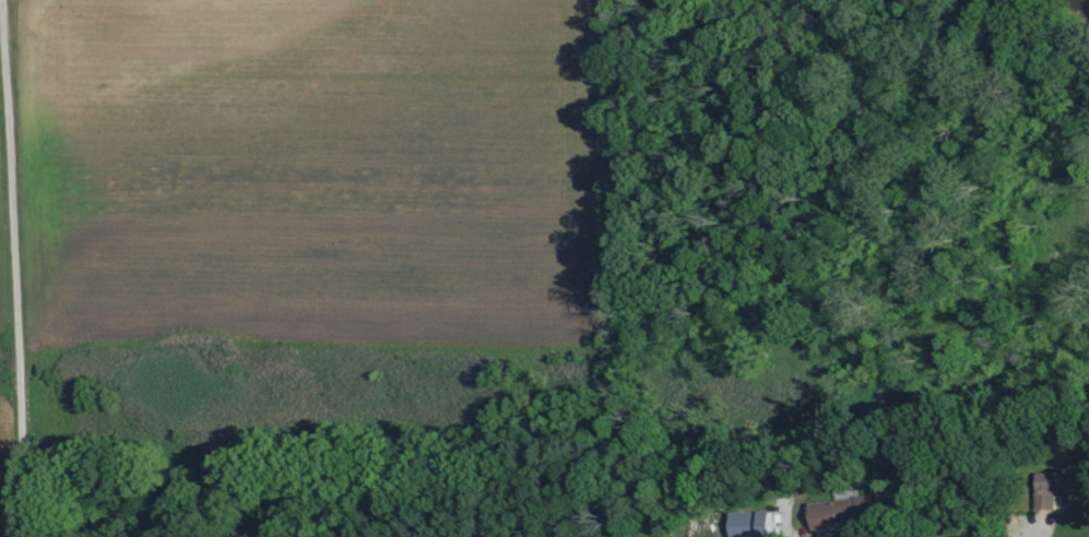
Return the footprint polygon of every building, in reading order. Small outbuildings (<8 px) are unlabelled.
[(1037,509),(1057,509),(1057,495),(1086,495),(1086,472),(1036,473),(1037,509)] [(810,501),(812,529),(842,526),(842,528),(880,524),(877,494),(810,501)] [(772,510),(730,511),(731,536),(772,536),(772,510)]
